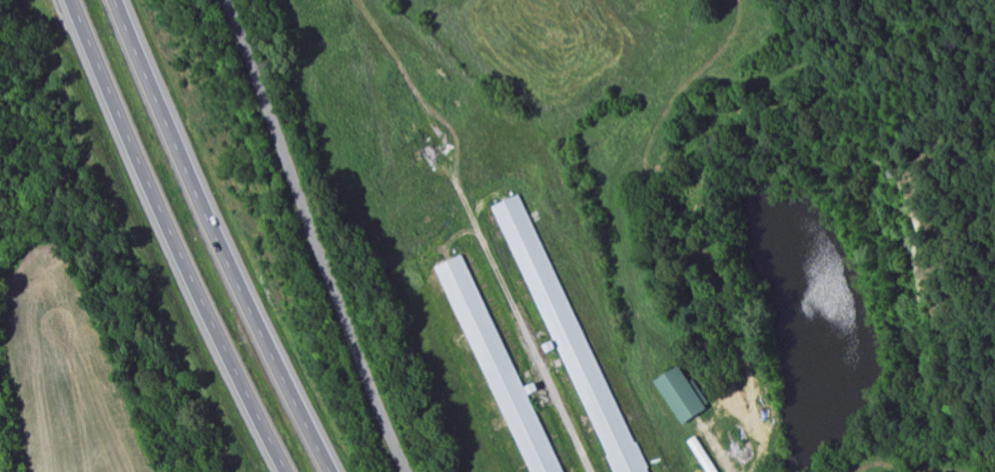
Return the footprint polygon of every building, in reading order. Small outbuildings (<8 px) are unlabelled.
[(646,468),(648,471),(614,471),(607,457),(608,456),(491,207),(518,195),(635,443),(636,443),(648,468),(646,468)] [(461,255),(563,471),(531,471),(435,268),(461,255)] [(654,382),(677,367),(688,384),(691,382),(708,407),(682,424),(654,382)]
